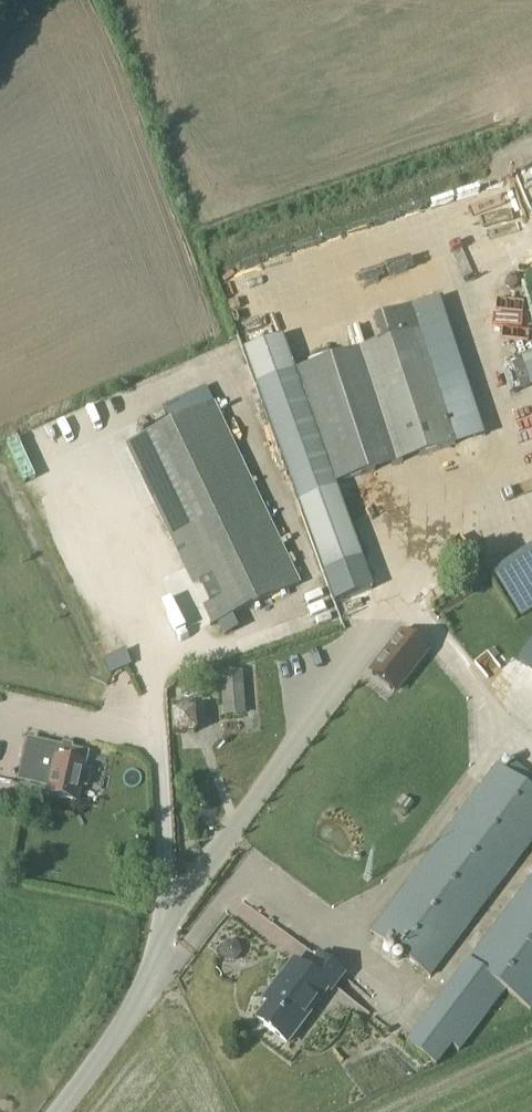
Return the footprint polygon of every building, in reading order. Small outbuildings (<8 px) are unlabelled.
[(380,318),(387,341),(339,357),(298,369),(336,484),(484,436),(439,299),(380,318)] [(283,344),(305,324),(291,310),(270,330),(283,344)] [(494,369),(498,393),(519,390),(515,365),(494,369)] [(124,446),(169,539),(212,625),(214,624),(213,624),(298,583),(212,404),(181,419),(174,404),(148,416),(155,431),(124,446)] [(490,573),(492,575),(494,579),(496,581),(520,618),(531,610),(531,545),(490,573)] [(389,688),(422,647),(399,629),(367,671),(389,688)] [(518,664),(531,674),(531,645),(518,664)] [(522,680),(531,696),(531,678),(530,675),(522,680)] [(29,731),(0,727),(0,776),(0,779),(0,789),(22,792),(29,731)] [(60,759),(63,746),(38,740),(28,783),(47,787),(46,795),(76,802),(84,764),(60,759)] [(531,841),(531,791),(496,764),(370,932),(430,977),(531,841)] [(436,1067),(450,1047),(459,1054),(507,989),(531,1008),(531,875),(404,1044),(436,1067)] [(343,977),(318,958),(307,972),(293,961),(271,990),(276,994),(256,1019),(287,1043),(327,990),(331,992),(343,977)]
